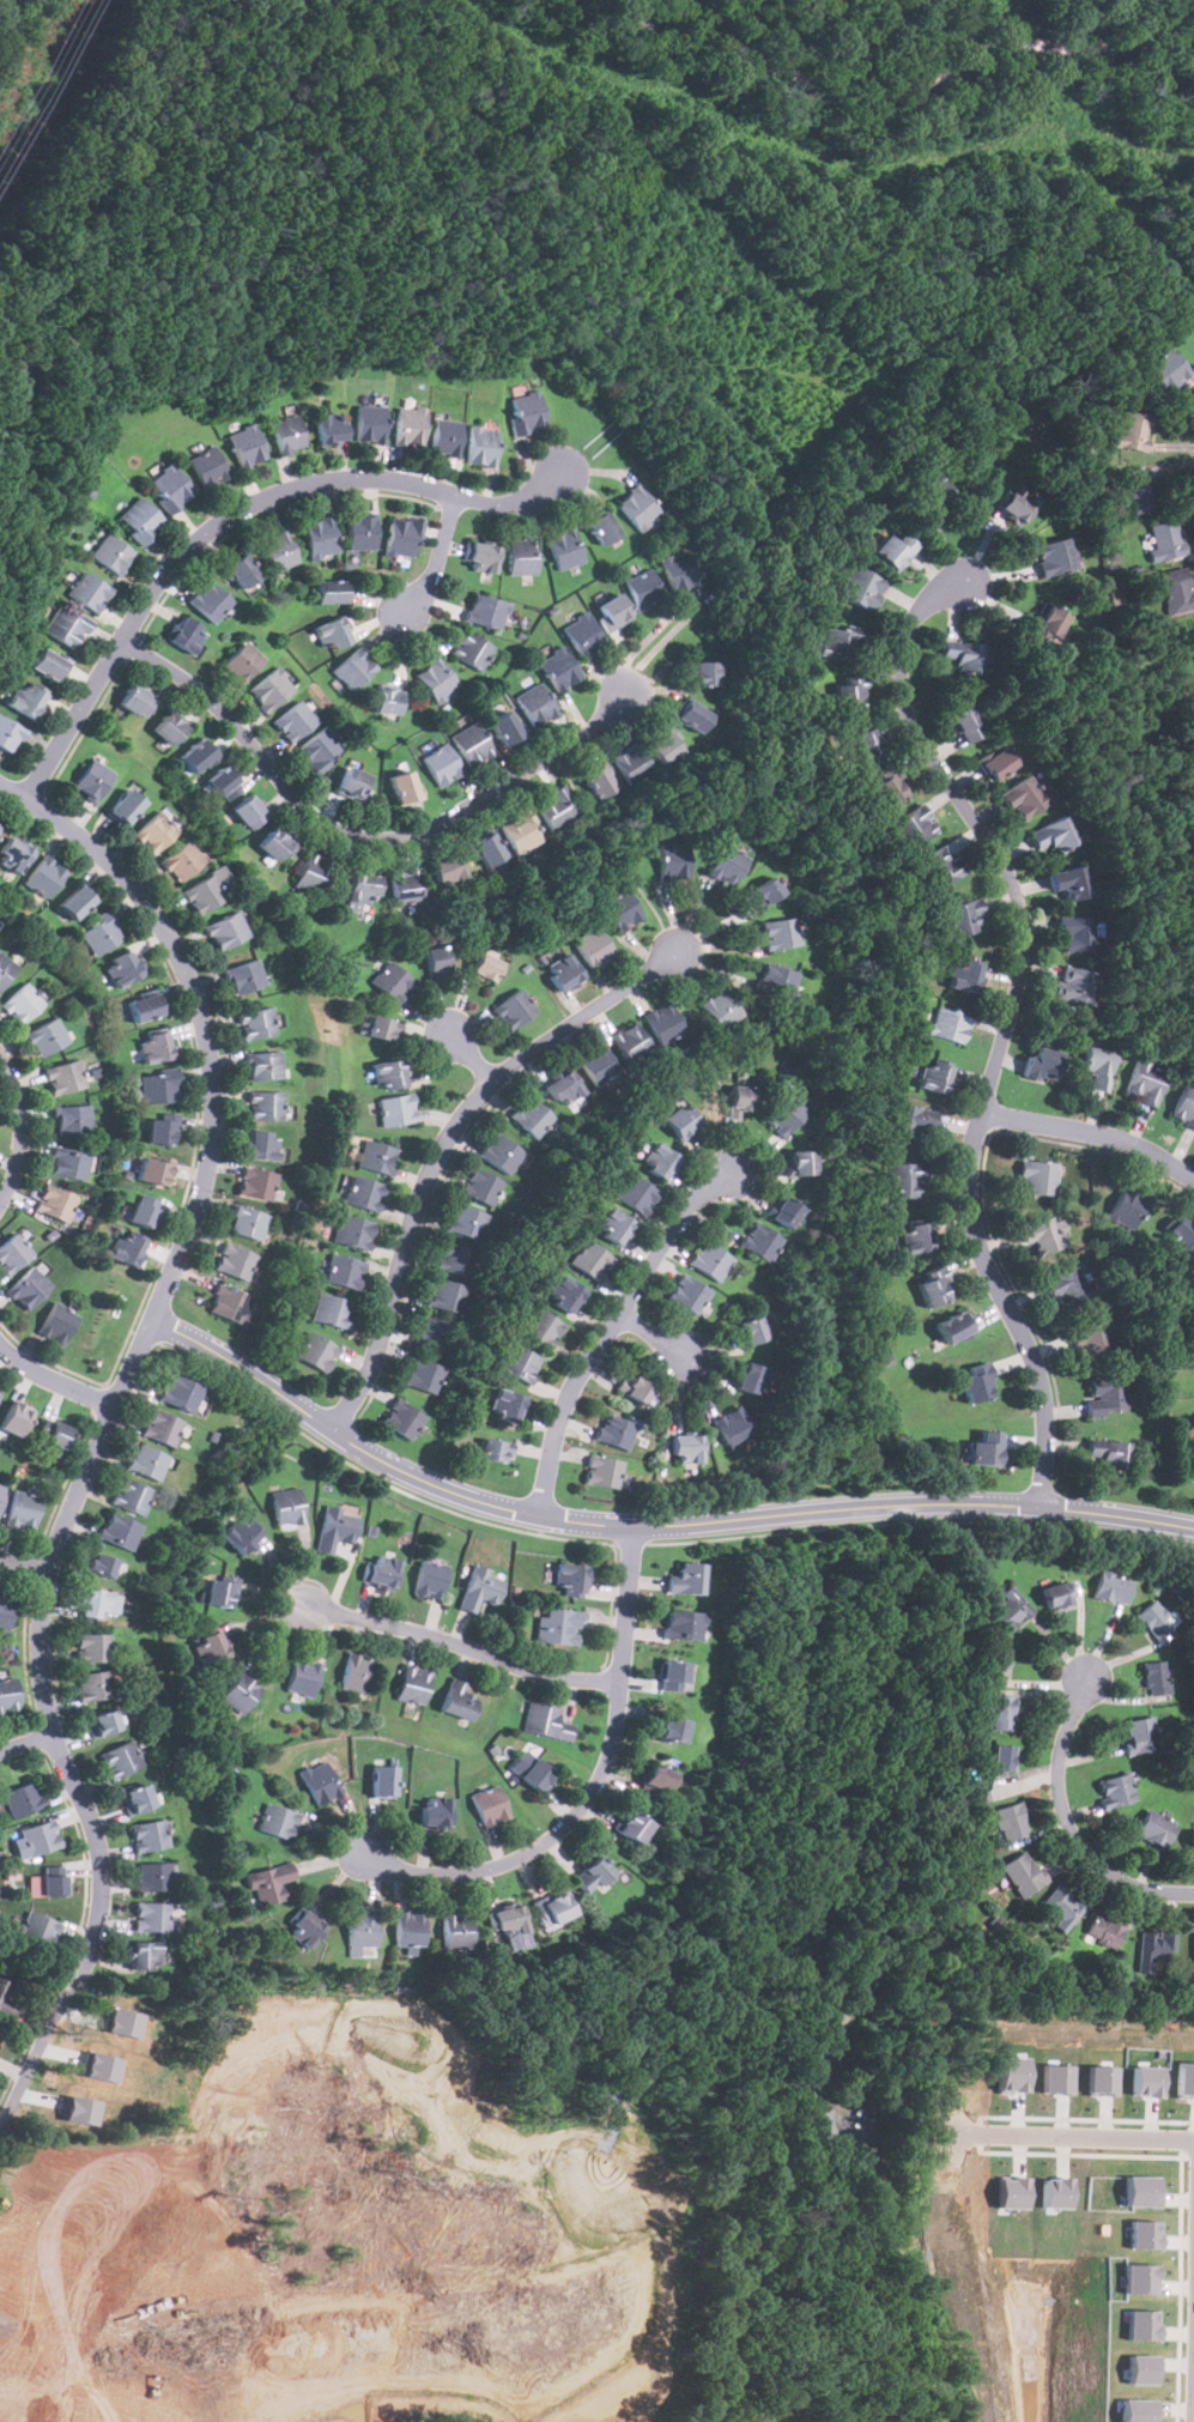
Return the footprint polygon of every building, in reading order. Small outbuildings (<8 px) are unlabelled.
[(1192,370),(1170,346),(1145,369),(1166,393),(1192,370)] [(509,394),(515,431),(546,426),(540,389),(509,394)] [(384,405),(357,405),(357,441),(384,441),(384,405)] [(425,443),(425,406),(396,406),(396,443),(425,443)] [(1152,413),(1125,410),(1120,447),(1147,450),(1152,413)] [(315,413),(319,444),(347,441),(344,411),(315,413)] [(269,420),(279,453),(305,446),(297,413),(269,420)] [(432,453),(460,454),(461,420),(434,419),(432,453)] [(226,435),(242,467),(268,455),(251,422),(226,435)] [(468,464),(497,464),(497,426),(468,426),(468,464)] [(188,458),(205,489),(230,477),(213,444),(188,458)] [(145,486),(171,514),(195,490),(169,464),(145,486)] [(1122,468),(1131,513),(1151,508),(1141,464),(1122,468)] [(925,516),(954,501),(941,473),(910,489),(925,516)] [(998,505),(1019,522),(1037,499),(1017,483),(998,505)] [(636,528),(659,514),(640,484),(617,498),(636,528)] [(164,520),(139,495),(117,516),(131,529),(128,532),(140,545),(164,520)] [(586,520),(601,544),(620,532),(604,507),(586,520)] [(376,549),(376,513),(347,513),(347,549),(376,549)] [(338,552),(332,515),(303,520),(309,557),(338,552)] [(386,553),(417,556),(420,517),(388,516),(386,553)] [(1176,517),(1150,523),(1156,549),(1148,550),(1151,561),(1184,553),(1176,517)] [(557,569),(583,561),(574,527),(547,535),(557,569)] [(274,573),(299,559),(284,528),(259,540),(274,573)] [(892,538),(887,532),(873,547),(893,568),(916,545),(901,529),(892,538)] [(134,553),(108,531),(90,553),(116,575),(134,553)] [(1078,567),(1069,534),(1034,545),(1043,576),(1078,567)] [(537,537),(509,537),(509,574),(537,574),(537,537)] [(498,543),(469,539),(466,568),(495,571),(498,543)] [(699,583),(686,549),(660,558),(673,593),(699,583)] [(241,588),(259,574),(242,551),(223,564),(241,588)] [(837,594),(872,610),(886,580),(851,563),(837,594)] [(1170,613),(1193,608),(1193,592),(1188,565),(1160,571),(1170,613)] [(640,611),(665,598),(649,568),(624,580),(640,611)] [(96,613),(111,587),(83,569),(67,595),(96,613)] [(186,598),(216,623),(235,600),(205,576),(186,598)] [(346,582),(316,582),(316,601),(346,601),(346,582)] [(509,603),(474,591),(465,619),(501,630),(509,603)] [(610,629),(632,616),(619,591),(595,605),(610,629)] [(1029,630),(1053,643),(1069,613),(1045,600),(1029,630)] [(42,629),(72,650),(90,625),(60,605),(42,629)] [(562,625),(580,658),(605,643),(587,611),(562,625)] [(206,630),(182,613),(165,637),(190,654),(206,630)] [(314,626),(325,650),(351,640),(340,614),(314,626)] [(825,626),(819,654),(857,661),(863,634),(825,626)] [(492,646),(462,629),(449,654),(478,671),(492,646)] [(265,658),(244,640),(222,666),(241,684),(265,658)] [(941,667),(981,670),(982,642),(941,640),(941,667)] [(29,666),(56,682),(67,661),(40,646),(29,666)] [(582,676),(560,646),(538,662),(559,692),(582,676)] [(352,690),(376,666),(357,647),(333,671),(352,690)] [(437,702),(459,685),(436,655),(414,673),(437,702)] [(691,685),(719,685),(719,661),(691,661),(691,685)] [(267,713),(295,689),(277,667),(248,691),(267,713)] [(836,709),(866,709),(866,676),(836,676),(836,709)] [(44,695),(20,679),(6,702),(30,717),(44,695)] [(120,702),(143,717),(156,700),(132,683),(120,702)] [(556,715),(541,683),(516,694),(529,726),(556,715)] [(401,689),(377,686),(375,712),(399,714),(401,689)] [(698,734),(711,716),(689,698),(674,716),(698,734)] [(316,721),(297,700),(272,722),(291,744),(316,721)] [(965,745),(987,732),(969,703),(947,717),(965,745)] [(507,746),(525,734),(505,709),(487,721),(507,746)] [(187,726),(169,712),(153,729),(171,745),(187,726)] [(0,714),(0,747),(11,753),(25,729),(0,714)] [(450,738),(472,768),(495,751),(473,721),(450,738)] [(296,750),(317,773),(345,749),(323,725),(296,750)] [(844,738),(857,764),(884,752),(872,726),(844,738)] [(648,746),(662,765),(683,751),(668,731),(648,746)] [(180,756),(196,775),(218,755),(201,737),(180,756)] [(440,787),(463,771),(444,743),(420,759),(440,787)] [(653,771),(635,743),(611,757),(629,786),(653,771)] [(980,761),(990,780),(1017,765),(1006,746),(980,761)] [(72,785),(93,801),(114,774),(92,758),(72,785)] [(581,773),(594,799),(616,788),(601,762),(581,773)] [(885,807),(910,793),(892,763),(868,777),(885,807)] [(229,801),(244,787),(224,765),(208,781),(229,801)] [(358,803),(370,776),(347,765),(335,793),(358,803)] [(389,775),(398,805),(419,799),(411,769),(389,775)] [(1050,799),(1028,773),(1000,795),(1023,823),(1050,799)] [(123,825),(144,801),(127,787),(107,812),(123,825)] [(534,803),(554,832),(577,818),(558,788),(534,803)] [(250,831),(268,817),(249,794),(232,807),(250,831)] [(905,850),(938,832),(922,804),(890,822),(905,850)] [(498,825),(520,855),(543,838),(522,809),(498,825)] [(176,831),(157,811),(133,835),(153,855),(176,831)] [(1049,842),(1057,854),(1079,838),(1061,813),(1029,836),(1038,849),(1049,842)] [(278,862),(296,846),(277,826),(259,843),(278,862)] [(484,868),(505,856),(491,830),(469,842),(484,868)] [(18,873),(32,849),(10,835),(0,851),(0,862),(18,873)] [(204,862),(187,841),(160,861),(176,883),(204,862)] [(931,894),(965,871),(947,842),(911,864),(931,894)] [(689,843),(659,843),(659,879),(689,879),(689,843)] [(729,888),(748,860),(725,843),(705,872),(729,888)] [(293,886),(320,897),(333,864),(308,853),(293,886)] [(431,862),(440,888),(466,878),(457,853),(431,862)] [(67,871),(43,855),(24,883),(48,900),(67,871)] [(1087,896),(1083,866),(1048,872),(1051,890),(1065,888),(1067,900),(1087,896)] [(181,890),(195,916),(226,898),(223,891),(232,885),(222,867),(181,890)] [(390,871),(394,906),(423,903),(419,868),(390,871)] [(380,874),(350,874),(350,901),(380,901),(380,874)] [(758,908),(783,894),(774,876),(747,891),(758,908)] [(73,920),(95,900),(80,884),(59,903),(73,920)] [(600,903),(619,932),(643,916),(624,888),(600,903)] [(974,916),(983,914),(980,897),(946,906),(953,936),(976,930),(974,916)] [(218,951),(249,936),(237,910),(205,926),(218,951)] [(125,937),(109,913),(79,932),(95,956),(125,937)] [(795,916),(760,922),(765,950),(800,945),(795,916)] [(1096,916),(1059,916),(1060,951),(1097,950),(1096,916)] [(574,939),(589,969),(613,957),(598,926),(574,939)] [(450,975),(444,945),(424,949),(430,979),(450,975)] [(143,974),(131,950),(104,962),(116,987),(143,974)] [(501,959),(478,952),(469,977),(492,985),(501,959)] [(17,967),(0,953),(0,987),(17,967)] [(560,991),(583,976),(568,953),(545,968),(560,991)] [(266,983),(256,958),(225,970),(235,995),(266,983)] [(950,985),(981,993),(988,965),(964,959),(963,968),(954,965),(950,985)] [(396,1004),(414,981),(387,961),(370,982),(396,1004)] [(789,999),(799,973),(764,962),(756,988),(789,999)] [(1098,973),(1060,965),(1054,998),(1092,1005),(1098,973)] [(44,1003),(24,982),(0,1005),(0,1007),(19,1027),(44,1003)] [(492,1009),(510,1031),(537,1010),(520,987),(492,1009)] [(699,1005),(721,1033),(744,1015),(721,988),(699,1005)] [(133,1022),(163,1013),(156,992),(127,1001),(133,1022)] [(685,1033),(669,1001),(643,1015),(659,1046),(685,1033)] [(236,1015),(243,1042),(277,1033),(269,1005),(236,1015)] [(928,1034),(964,1045),(971,1017),(935,1007),(928,1034)] [(363,1033),(394,1043),(400,1024),(370,1013),(363,1033)] [(25,1034),(38,1058),(68,1040),(54,1017),(25,1034)] [(654,1052),(632,1022),(610,1037),(630,1067),(654,1052)] [(138,1037),(143,1064),(172,1058),(166,1031),(138,1037)] [(618,1071),(599,1042),(576,1058),(595,1086),(618,1071)] [(1025,1074),(1057,1080),(1062,1050),(1030,1046),(1025,1074)] [(1080,1070),(1093,1072),(1090,1088),(1107,1091),(1115,1052),(1085,1046),(1080,1070)] [(281,1079),(281,1052),(248,1052),(248,1080),(281,1079)] [(1158,1104),(1168,1064),(1134,1055),(1125,1096),(1158,1104)] [(406,1085),(401,1058),(372,1064),(377,1091),(406,1085)] [(51,1095),(84,1086),(77,1059),(44,1067),(51,1095)] [(946,1094),(953,1067),(925,1060),(917,1086),(946,1094)] [(545,1085),(562,1107),(583,1091),(566,1068),(545,1085)] [(176,1102),(176,1074),(139,1074),(139,1102),(176,1102)] [(1182,1084),(1170,1118),(1193,1127),(1193,1089),(1182,1084)] [(739,1118),(739,1112),(751,1112),(751,1086),(731,1086),(731,1118),(739,1118)] [(248,1120),(281,1120),(281,1091),(248,1091),(248,1120)] [(381,1126),(416,1122),(413,1094),(378,1097),(381,1126)] [(762,1119),(783,1138),(805,1113),(784,1094),(762,1119)] [(553,1119),(528,1095),(509,1115),(534,1139),(553,1119)] [(662,1119),(679,1140),(702,1124),(685,1102),(662,1119)] [(920,1128),(933,1132),(938,1114),(898,1104),(891,1132),(917,1138),(920,1128)] [(55,1106),(55,1133),(87,1133),(87,1106),(55,1106)] [(147,1144),(172,1144),(172,1119),(147,1119),(147,1144)] [(277,1131),(248,1131),(248,1159),(277,1159),(277,1131)] [(523,1152),(495,1133),(479,1155),(507,1175),(523,1152)] [(389,1175),(398,1149),(364,1139),(357,1165),(389,1175)] [(643,1169),(666,1181),(678,1155),(655,1144),(643,1169)] [(89,1152),(54,1146),(49,1174),(84,1181),(89,1152)] [(790,1151),(790,1175),(813,1175),(813,1151),(790,1151)] [(171,1163),(141,1157),(137,1180),(166,1186),(171,1163)] [(1055,1162),(1019,1159),(1017,1193),(1054,1195),(1055,1162)] [(886,1198),(925,1198),(925,1163),(886,1163),(886,1198)] [(271,1201),(275,1173),(243,1167),(237,1195),(271,1201)] [(501,1179),(469,1167),(459,1193),(491,1206),(501,1179)] [(386,1186),(353,1174),(344,1201),(377,1212),(386,1186)] [(644,1217),(660,1193),(630,1174),(614,1198),(644,1217)] [(75,1195),(43,1185),(34,1213),(66,1224),(75,1195)] [(1107,1218),(1135,1231),(1151,1198),(1122,1185),(1107,1218)] [(157,1207),(159,1199),(139,1194),(137,1202),(157,1207)] [(801,1209),(783,1197),(769,1216),(787,1229),(801,1209)] [(152,1229),(159,1207),(135,1199),(128,1221),(152,1229)] [(478,1242),(487,1216),(455,1203),(446,1229),(478,1242)] [(229,1233),(261,1241),(268,1215),(235,1206),(229,1233)] [(634,1223),(610,1206),(594,1229),(619,1246),(634,1223)] [(369,1251),(376,1223),(340,1213),(333,1242),(369,1251)] [(1193,1242),(1193,1228),(1177,1213),(1159,1235),(1183,1254),(1193,1242)] [(1056,1215),(1017,1227),(1023,1245),(1034,1242),(1037,1257),(1067,1247),(1056,1215)] [(739,1246),(768,1263),(782,1239),(753,1222),(739,1246)] [(905,1255),(934,1247),(928,1222),(898,1229),(905,1255)] [(108,1258),(137,1267),(146,1241),(116,1231),(108,1258)] [(5,1276),(32,1257),(17,1234),(0,1245),(0,1269),(5,1276)] [(569,1264),(599,1283),(614,1258),(584,1240),(569,1264)] [(467,1278),(474,1249),(442,1241),(435,1270),(467,1278)] [(733,1259),(704,1241),(689,1264),(717,1283),(733,1259)] [(256,1257),(225,1242),(213,1268),(246,1282),(256,1257)] [(365,1264),(333,1254),(325,1280),(357,1290),(365,1264)] [(954,1296),(940,1265),(914,1277),(928,1308),(954,1296)] [(1044,1282),(1060,1313),(1093,1296),(1079,1265),(1044,1282)] [(26,1310),(51,1285),(31,1266),(6,1291),(26,1310)] [(666,1297),(695,1315),(710,1291),(680,1273),(666,1297)] [(587,1291),(563,1276),(547,1300),(570,1315),(587,1291)] [(467,1286),(434,1278),(426,1307),(460,1314),(467,1286)] [(240,1324),(250,1298),(217,1284),(206,1309),(240,1324)] [(346,1330),(353,1301),(319,1292),(311,1320),(346,1330)] [(61,1345),(79,1316),(54,1302),(37,1332),(61,1345)] [(521,1332),(551,1349),(564,1325),(535,1308),(521,1332)] [(974,1332),(963,1310),(935,1324),(946,1345),(974,1332)] [(733,1324),(740,1346),(766,1338),(758,1315),(733,1324)] [(457,1325),(423,1316),(417,1344),(450,1351),(457,1325)] [(1080,1363),(1114,1355),(1105,1321),(1072,1330),(1080,1363)] [(339,1348),(310,1331),(296,1356),(325,1373),(339,1348)] [(531,1383),(541,1356),(508,1344),(498,1370),(531,1383)] [(442,1367),(411,1356),(402,1383),(434,1394),(442,1367)] [(760,1397),(771,1372),(744,1361),(734,1386),(760,1397)] [(960,1370),(970,1404),(996,1395),(986,1362),(960,1370)] [(193,1413),(202,1387),(169,1374),(158,1400),(193,1413)] [(622,1383),(617,1389),(642,1405),(654,1387),(634,1374),(626,1386),(622,1383)] [(1086,1377),(1087,1416),(1127,1413),(1125,1375),(1086,1377)] [(525,1397),(497,1388),(489,1415),(516,1423),(525,1397)] [(411,1440),(424,1415),(394,1398),(380,1423),(411,1440)] [(18,1436),(31,1409),(12,1400),(0,1425),(0,1428),(18,1436)] [(711,1421),(729,1449),(754,1435),(737,1406),(711,1421)] [(172,1446),(181,1419),(150,1410),(141,1436),(172,1446)] [(595,1441),(629,1451),(636,1423),(602,1413),(595,1441)] [(36,1437),(62,1451),(73,1431),(47,1417),(36,1437)] [(971,1442),(971,1466),(1001,1466),(1001,1431),(980,1431),(980,1442),(971,1442)] [(702,1464),(702,1435),(672,1435),(672,1464),(702,1464)] [(507,1463),(509,1442),(484,1439),(480,1458),(507,1463)] [(1128,1470),(1128,1441),(1086,1441),(1086,1458),(1099,1458),(1099,1470),(1128,1470)] [(126,1471),(158,1482),(168,1455),(135,1445),(126,1471)] [(583,1483),(618,1489),(623,1460),(588,1455),(583,1483)] [(110,1504),(143,1518),(153,1489),(121,1477),(110,1504)] [(303,1522),(299,1488),(272,1491),(275,1526),(303,1522)] [(32,1532),(41,1497),(13,1491),(5,1525),(32,1532)] [(333,1554),(335,1538),(353,1542),(359,1514),(325,1507),(316,1550),(333,1554)] [(98,1538),(131,1551),(141,1524),(108,1510),(98,1538)] [(242,1555),(261,1536),(240,1515),(220,1534),(242,1555)] [(110,1580),(116,1561),(93,1552),(86,1570),(110,1580)] [(400,1561),(374,1555),(366,1582),(393,1588),(400,1561)] [(441,1599),(448,1566),(419,1560),(412,1593),(441,1599)] [(668,1575),(667,1593),(702,1596),(703,1563),(680,1562),(679,1576),(668,1575)] [(475,1615),(480,1599),(496,1605),(504,1578),(490,1574),(491,1570),(473,1564),(459,1609),(475,1615)] [(557,1586),(563,1586),(563,1597),(586,1597),(586,1564),(557,1564),(557,1586)] [(1133,1579),(1099,1570),(1092,1596),(1126,1605),(1133,1579)] [(231,1609),(238,1579),(211,1573),(205,1603),(231,1609)] [(1042,1587),(1049,1611),(1073,1604),(1066,1580),(1042,1587)] [(110,1591),(80,1588),(78,1616),(108,1618),(110,1591)] [(986,1609),(1004,1634),(1032,1613),(1014,1588),(986,1609)] [(8,1631),(13,1597),(0,1595),(0,1630),(8,1631)] [(1175,1627),(1153,1600),(1135,1615),(1157,1641),(1175,1627)] [(704,1615),(668,1607),(662,1636),(699,1643),(704,1615)] [(537,1642),(580,1646),(582,1611),(538,1609),(537,1642)] [(200,1639),(202,1641),(192,1648),(205,1669),(229,1652),(214,1629),(200,1639)] [(109,1661),(109,1634),(75,1634),(75,1661),(109,1661)] [(982,1675),(1001,1681),(1010,1652),(990,1647),(982,1675)] [(374,1660),(347,1654),(340,1688),(366,1694),(374,1660)] [(284,1689),(311,1699),(322,1666),(295,1657),(284,1689)] [(692,1664),(662,1660),(659,1689),(690,1693),(692,1664)] [(1170,1693),(1165,1660),(1143,1663),(1147,1695),(1170,1693)] [(431,1672),(404,1665),(395,1700),(423,1706),(431,1672)] [(243,1715),(262,1687),(240,1671),(220,1699),(243,1715)] [(110,1700),(110,1672),(78,1672),(78,1700),(110,1700)] [(16,1677),(0,1679),(0,1714),(19,1712),(16,1677)] [(469,1684),(450,1678),(440,1710),(471,1721),(478,1699),(466,1694),(469,1684)] [(1014,1695),(990,1695),(990,1731),(1014,1731),(1014,1695)] [(522,1731),(570,1740),(574,1725),(558,1721),(560,1709),(528,1702),(522,1731)] [(84,1720),(90,1739),(120,1730),(114,1710),(84,1720)] [(656,1739),(681,1744),(685,1720),(661,1715),(656,1739)] [(1123,1720),(1127,1754),(1157,1751),(1153,1718),(1123,1720)] [(111,1781),(143,1766),(129,1740),(99,1755),(111,1781)] [(1013,1745),(993,1745),(993,1775),(1013,1775),(1013,1745)] [(509,1767),(544,1796),(559,1775),(525,1746),(509,1767)] [(298,1773),(316,1806),(341,1793),(323,1760),(298,1773)] [(674,1774),(650,1764),(638,1793),(662,1803),(674,1774)] [(372,1797),(394,1797),(394,1766),(372,1766),(372,1797)] [(1137,1800),(1128,1773),(1096,1781),(1103,1810),(1137,1800)] [(13,1821),(44,1806),(32,1781),(1,1796),(13,1821)] [(119,1791),(127,1816),(154,1806),(146,1781),(119,1791)] [(469,1797),(485,1828),(510,1816),(495,1785),(469,1797)] [(449,1797),(423,1797),(423,1828),(449,1828),(449,1797)] [(1029,1836),(1020,1803),(994,1810),(1002,1842),(1029,1836)] [(298,1814),(266,1804),(259,1830),(291,1840),(298,1814)] [(636,1845),(650,1825),(625,1809),(612,1828),(636,1845)] [(1164,1851),(1176,1823),(1146,1810),(1134,1836),(1164,1851)] [(129,1827),(137,1854),(169,1846),(163,1818),(129,1827)] [(20,1830),(29,1858),(61,1847),(53,1819),(20,1830)] [(1047,1881),(1023,1849),(999,1867),(1023,1899),(1047,1881)] [(586,1895),(613,1873),(598,1855),(571,1878),(586,1895)] [(247,1872),(255,1907),(284,1900),(280,1883),(295,1879),(291,1863),(247,1872)] [(137,1864),(137,1891),(171,1891),(171,1864),(137,1864)] [(28,1897),(65,1897),(65,1876),(28,1876),(28,1897)] [(1057,1920),(1054,1924),(1062,1932),(1085,1909),(1060,1883),(1041,1903),(1057,1920)] [(532,1902),(544,1930),(574,1917),(562,1889),(532,1902)] [(135,1932),(169,1932),(169,1903),(135,1903),(135,1932)] [(498,1939),(526,1932),(519,1905),(491,1912),(498,1939)] [(350,1948),(376,1948),(376,1908),(350,1908),(350,1948)] [(325,1926),(302,1909),(285,1932),(308,1949),(325,1926)] [(18,1938),(51,1950),(61,1923),(28,1911),(18,1938)] [(425,1946),(425,1912),(396,1912),(396,1946),(425,1946)] [(471,1913),(442,1913),(442,1949),(471,1949),(471,1913)] [(1126,1927),(1093,1914),(1084,1937),(1116,1950),(1126,1927)] [(1175,1933),(1140,1928),(1135,1970),(1157,1973),(1158,1962),(1171,1964),(1175,1933)] [(127,1970),(158,1970),(158,1943),(127,1943),(127,1970)] [(12,2011),(1,2006),(11,1985),(0,1980),(0,2015),(8,2018),(12,2011)] [(143,2015),(111,2006),(105,2030),(137,2037),(143,2015)] [(83,2073),(115,2082),(121,2059),(90,2049),(83,2073)] [(95,2125),(99,2100),(68,2095),(65,2120),(95,2125)]
